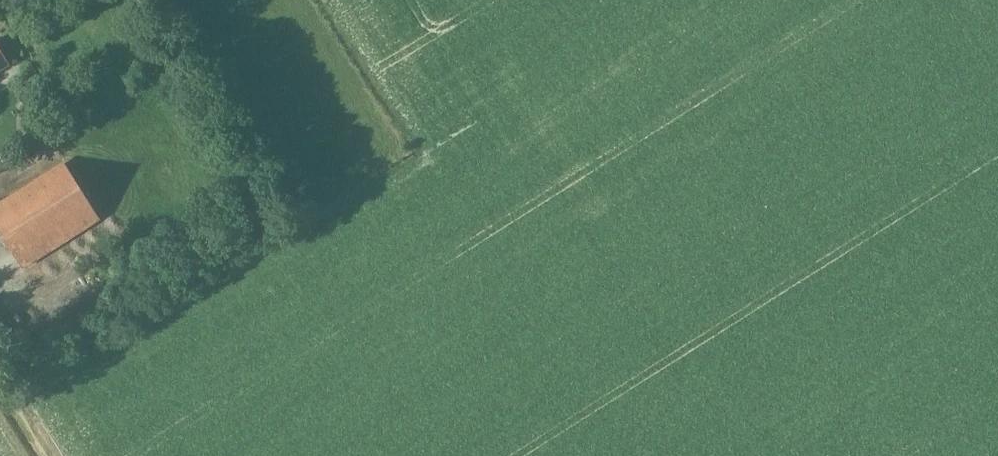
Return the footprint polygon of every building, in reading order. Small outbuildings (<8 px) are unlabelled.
[(9,66),(0,51),(0,71),(9,66)] [(98,220),(63,164),(0,204),(0,232),(23,268),(98,220)]
